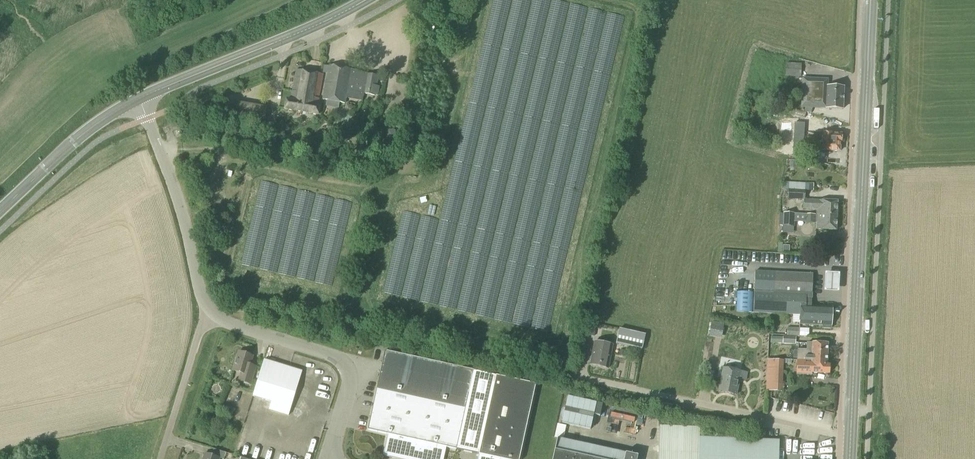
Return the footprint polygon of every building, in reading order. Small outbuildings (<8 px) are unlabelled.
[(800,77),(801,64),(786,64),(785,77),(800,77)] [(377,96),(379,86),(377,86),(378,76),(351,69),(329,66),(323,100),(345,104),(346,99),(362,102),(364,94),(377,96)] [(318,105),(323,75),(296,70),(291,101),(286,100),(284,110),(318,115),(320,106),(318,105)] [(803,79),(801,107),(803,108),(802,112),(811,114),(813,108),(826,109),(842,110),(843,88),(827,87),(827,80),(803,79)] [(263,129),(266,107),(234,102),(230,124),(263,129)] [(804,119),(806,113),(795,110),(794,116),(804,119)] [(808,143),(803,143),(804,123),(794,123),(792,153),(818,154),(818,155),(822,156),(822,151),(840,152),(840,143),(841,143),(843,143),(844,135),(841,135),(841,134),(833,134),(823,133),(814,132),(814,140),(808,139),(808,143)] [(333,138),(335,129),(328,128),(326,137),(333,138)] [(135,133),(139,142),(144,139),(140,130),(135,133)] [(805,191),(788,190),(787,199),(805,200),(805,191)] [(803,203),(803,209),(816,210),(816,215),(836,216),(837,201),(806,200),(803,203)] [(782,226),(782,227),(783,227),(793,227),(794,227),(794,222),(805,223),(816,223),(816,229),(836,230),(836,216),(816,215),(805,214),(794,214),(794,213),(783,213),(783,214),(782,226)] [(753,313),(831,317),(832,308),(811,306),(812,275),(755,272),(753,313)] [(838,276),(824,275),(823,294),(837,295),(838,276)] [(754,293),(737,292),(736,312),(753,313),(754,293)] [(831,329),(831,317),(807,316),(800,315),(799,325),(822,326),(822,329),(831,329)] [(711,321),(709,333),(716,334),(718,323),(711,321)] [(594,337),(596,324),(587,323),(585,335),(594,337)] [(799,336),(799,328),(787,328),(786,336),(799,336)] [(645,334),(617,329),(615,343),(641,350),(645,334)] [(795,345),(796,337),(783,336),(783,337),(782,344),(795,345)] [(608,369),(613,345),(594,342),(590,365),(608,369)] [(817,361),(827,361),(827,344),(812,343),(806,343),(806,350),(797,350),(797,351),(793,351),(793,359),(797,359),(797,361),(808,361),(808,362),(817,363),(817,361)] [(473,371),(385,351),(367,430),(387,434),(383,456),(398,458),(443,458),(446,447),(456,449),(473,371)] [(251,357),(250,354),(244,352),(242,354),(239,353),(233,371),(240,373),(237,381),(251,386),(257,366),(250,364),(252,357),(251,357)] [(288,416),(302,371),(264,360),(253,397),(271,402),(268,410),(288,416)] [(779,360),(767,360),(767,372),(779,372),(779,360)] [(817,363),(808,362),(808,361),(797,361),(796,361),(796,367),(796,376),(811,376),(812,373),(829,374),(829,365),(827,365),(827,361),(817,361),(817,363)] [(745,380),(747,373),(723,368),(719,391),(736,395),(739,379),(745,380)] [(536,384),(496,376),(478,458),(519,458),(536,384)] [(599,417),(602,405),(567,397),(561,424),(590,430),(593,415),(599,417)] [(231,416),(234,412),(227,407),(224,411),(231,416)] [(566,426),(557,424),(554,437),(563,440),(566,426)] [(779,440),(699,437),(699,427),(660,426),(658,458),(778,458),(779,440)] [(637,456),(557,439),(553,458),(637,458),(637,456)] [(226,453),(214,450),(212,456),(205,454),(203,458),(220,458),(224,458),(226,453)]
